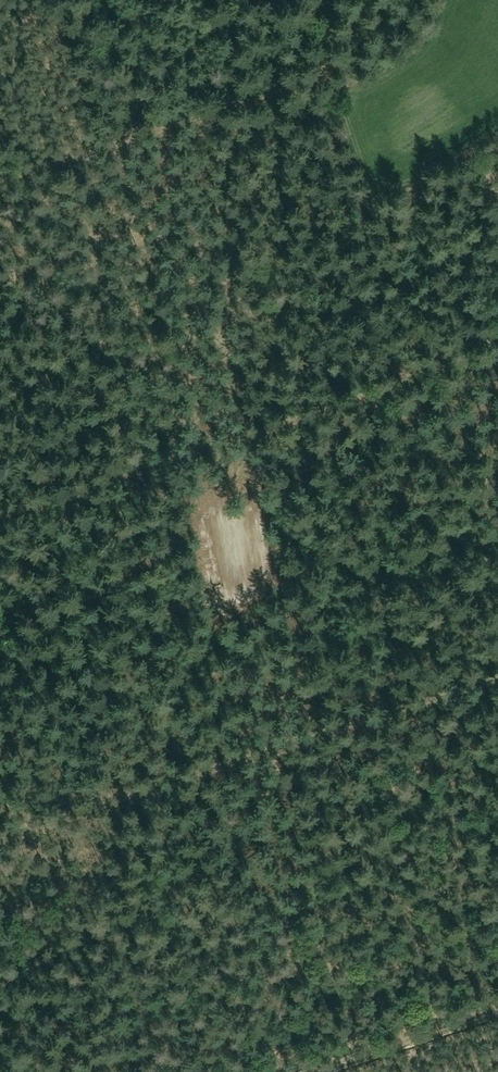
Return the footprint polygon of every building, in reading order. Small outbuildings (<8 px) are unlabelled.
[(415,1051),(417,1056),(426,1053),(424,1047),(415,1051)]
